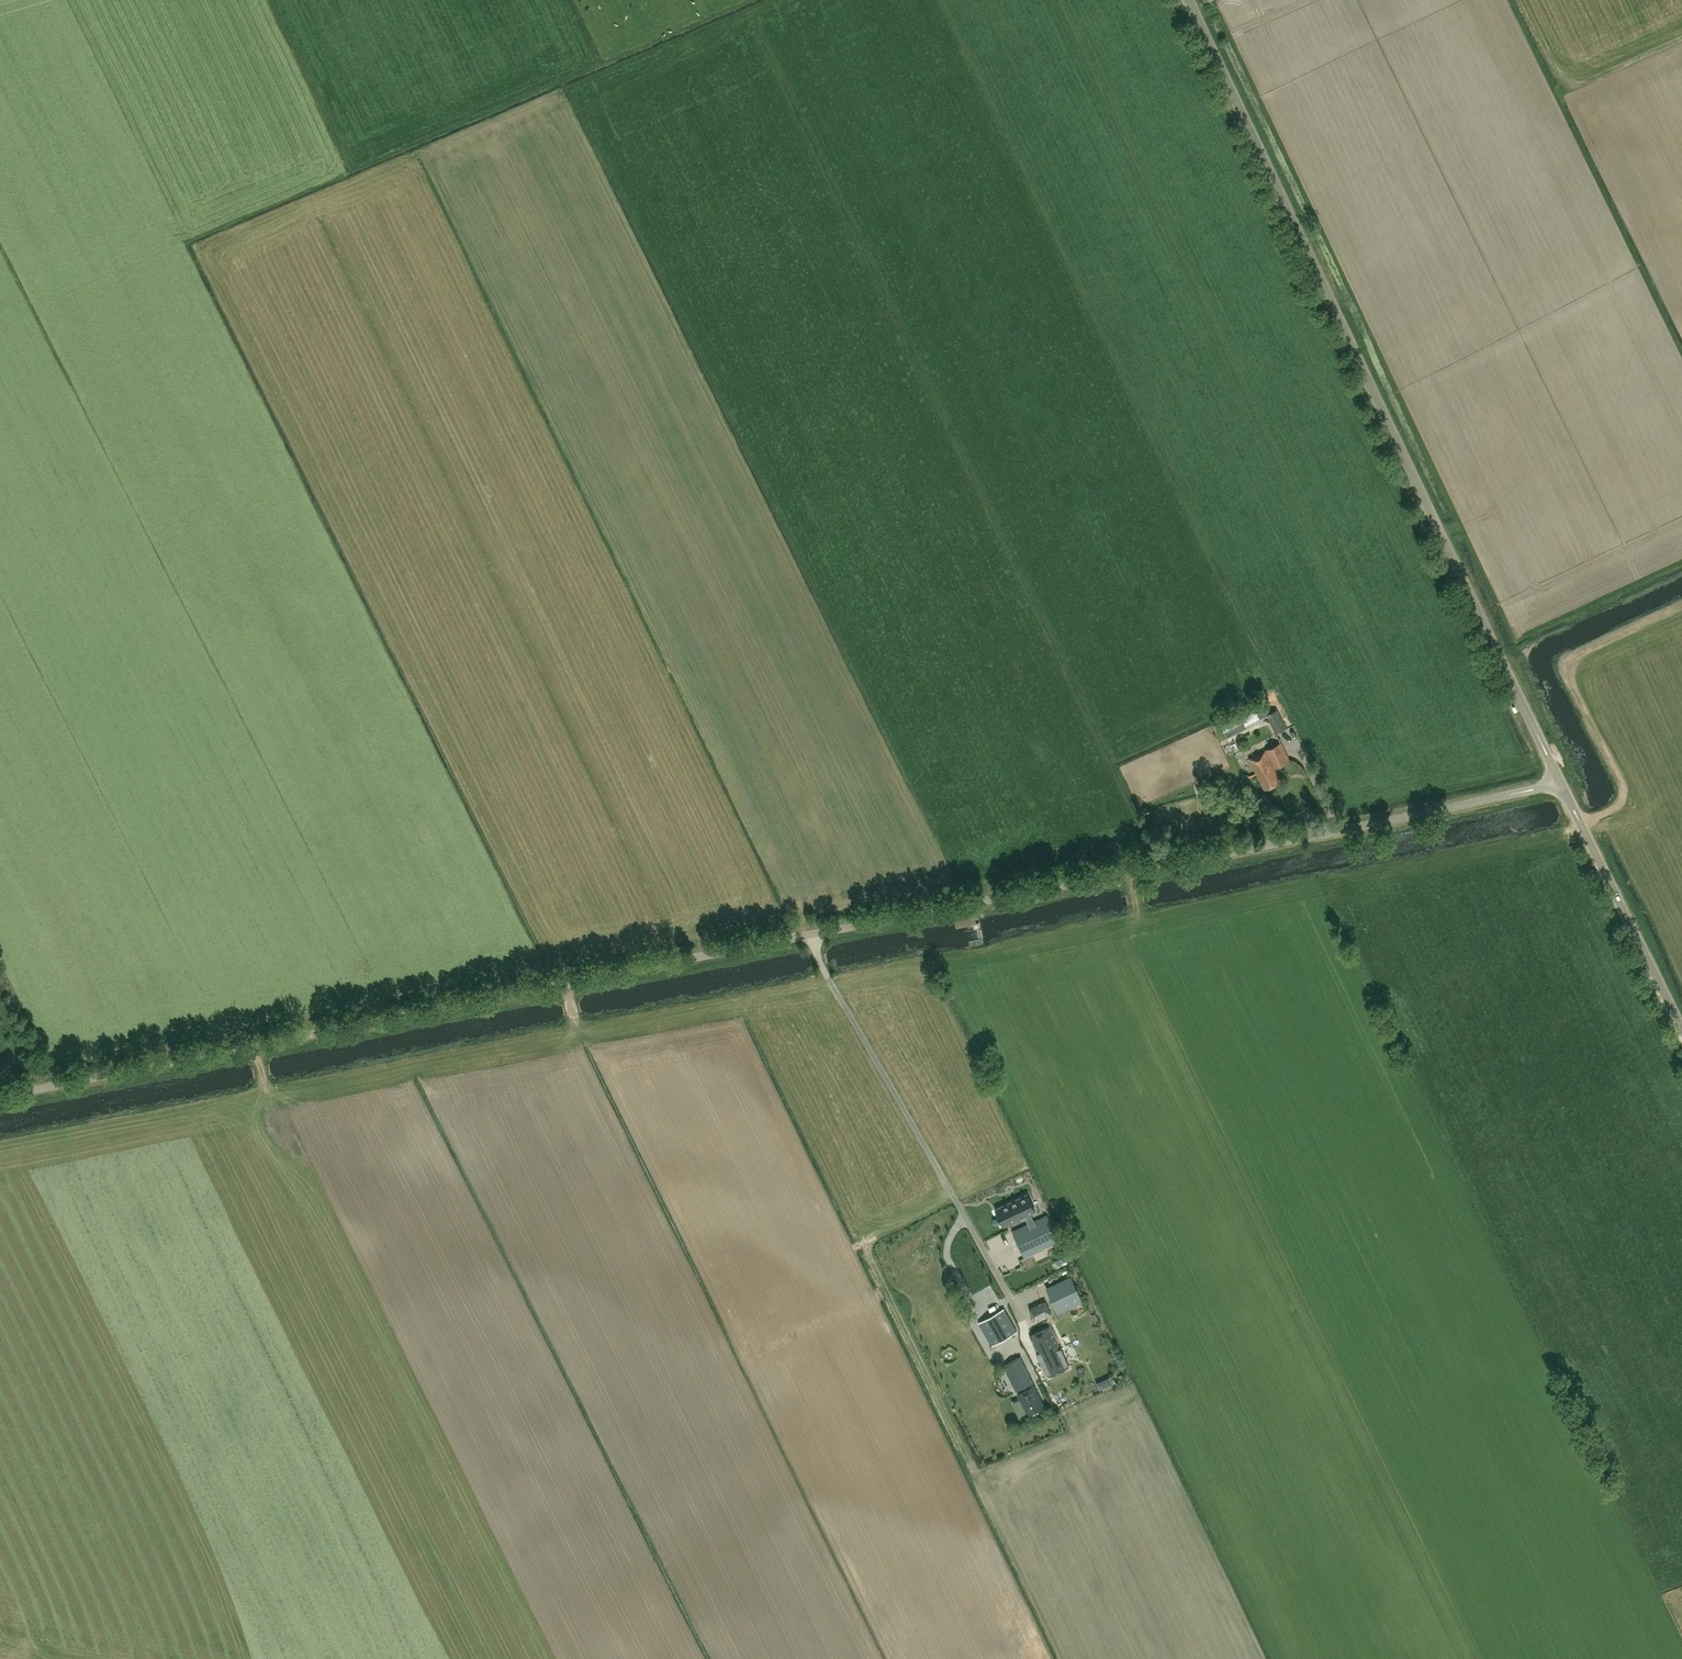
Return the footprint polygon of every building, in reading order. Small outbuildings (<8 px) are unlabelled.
[(1277,710),(1270,713),(1263,698),(1255,702),(1262,717),(1267,715),(1276,734),(1287,729),(1277,710)] [(1254,706),(1219,723),(1224,732),(1244,722),(1246,726),(1260,719),(1254,706)] [(1281,743),(1249,758),(1264,790),(1281,782),(1274,768),(1290,761),(1281,743)] [(1028,1193),(1001,1206),(1009,1223),(1025,1215),(1029,1224),(1035,1221),(1031,1213),(1036,1210),(1032,1202),(1028,1193)] [(1029,1224),(1013,1232),(1025,1257),(1060,1240),(1048,1215),(1035,1221),(1029,1224)] [(990,1225),(979,1230),(982,1236),(993,1231),(990,1225)] [(939,1237),(929,1239),(933,1253),(943,1250),(939,1237)] [(1045,1254),(1035,1255),(1035,1270),(1045,1269),(1045,1254)] [(958,1277),(965,1273),(961,1263),(953,1267),(958,1277)] [(1049,1281),(1053,1280),(1052,1276),(1045,1278),(1052,1298),(1060,1295),(1057,1285),(1051,1287),(1049,1281)] [(1052,1314),(1046,1301),(1030,1308),(1036,1321),(1052,1314)] [(1004,1308),(979,1322),(992,1345),(1009,1335),(1017,1331),(1004,1308)] [(1049,1327),(1030,1336),(1038,1353),(1038,1354),(1037,1354),(1047,1375),(1048,1374),(1049,1377),(1069,1368),(1068,1366),(1069,1365),(1060,1348),(1060,1349),(1049,1327)] [(990,1357),(982,1361),(988,1370),(995,1365),(990,1357)] [(1020,1358),(1003,1366),(1007,1374),(1017,1392),(1021,1389),(1022,1391),(1018,1393),(1020,1398),(1013,1402),(1020,1417),(1027,1414),(1028,1415),(1044,1407),(1034,1386),(1030,1387),(1029,1385),(1034,1382),(1020,1358)]
